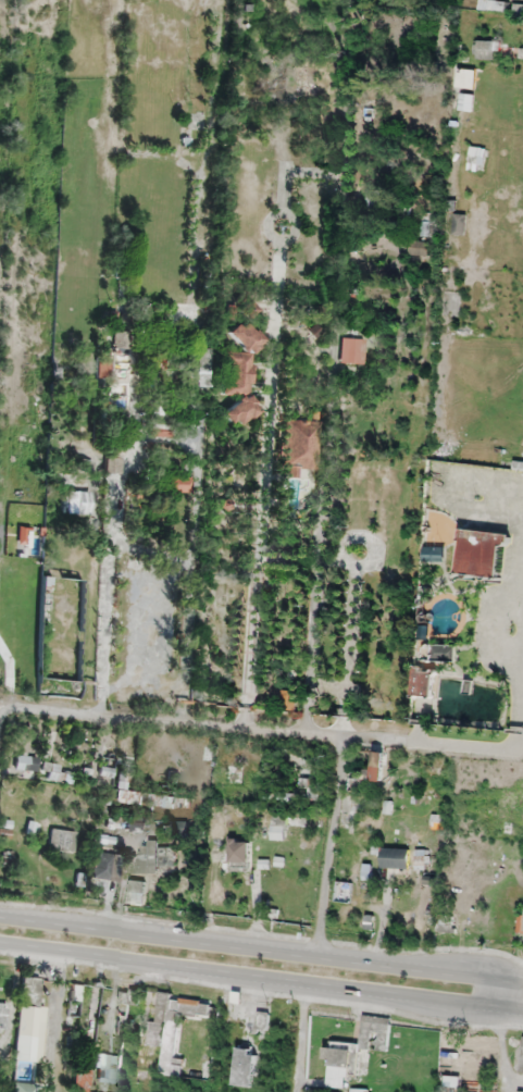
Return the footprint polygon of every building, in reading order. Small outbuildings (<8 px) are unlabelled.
[(38,675),(86,676),(88,576),(40,575),(38,675)]
